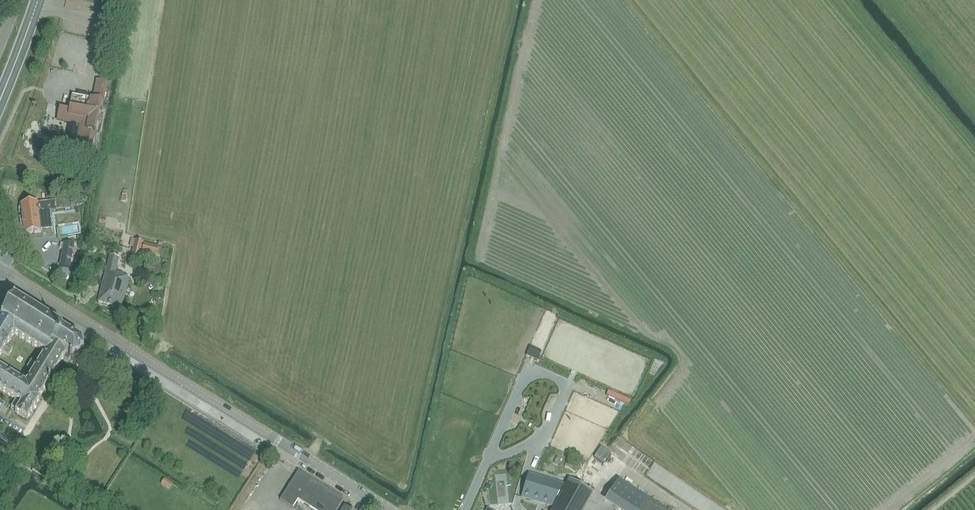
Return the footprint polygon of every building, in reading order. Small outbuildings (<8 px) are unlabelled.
[(103,102),(108,82),(97,80),(93,100),(72,96),(70,107),(60,105),(57,121),(76,124),(76,127),(78,129),(79,129),(72,162),(87,165),(93,133),(95,133),(98,134),(103,102)] [(62,199),(20,205),(21,214),(23,233),(40,231),(40,230),(38,212),(49,211),(63,209),(72,208),(70,198),(62,199)] [(143,241),(136,240),(133,254),(140,256),(143,241)] [(63,242),(59,266),(69,267),(73,244),(63,242)] [(158,247),(144,244),(143,250),(157,254),(158,247)] [(120,308),(128,278),(121,276),(121,274),(114,273),(116,265),(114,265),(116,258),(109,256),(97,302),(120,308)] [(82,345),(60,331),(62,327),(14,297),(0,318),(1,319),(0,320),(0,358),(3,353),(8,357),(13,349),(7,346),(15,334),(45,353),(37,365),(32,361),(27,368),(33,372),(25,384),(0,368),(0,391),(15,400),(10,407),(15,410),(14,412),(27,420),(39,400),(38,399),(66,356),(70,358),(77,357),(84,360),(87,358),(88,353),(83,350),(82,345)] [(108,347),(111,340),(104,338),(102,344),(108,347)] [(16,464),(20,458),(10,452),(14,446),(0,436),(0,454),(16,464)] [(600,448),(594,458),(604,465),(610,455),(600,448)] [(343,500),(299,471),(281,500),(293,508),(298,500),(314,509),(337,509),(343,500)] [(528,474),(521,497),(552,506),(564,485),(528,474)] [(629,509),(665,509),(647,498),(638,492),(639,491),(618,478),(607,495),(627,509),(629,509)] [(164,479),(161,484),(169,490),(173,484),(164,479)] [(594,489),(589,486),(587,489),(569,479),(551,509),(582,509),(594,489)]
